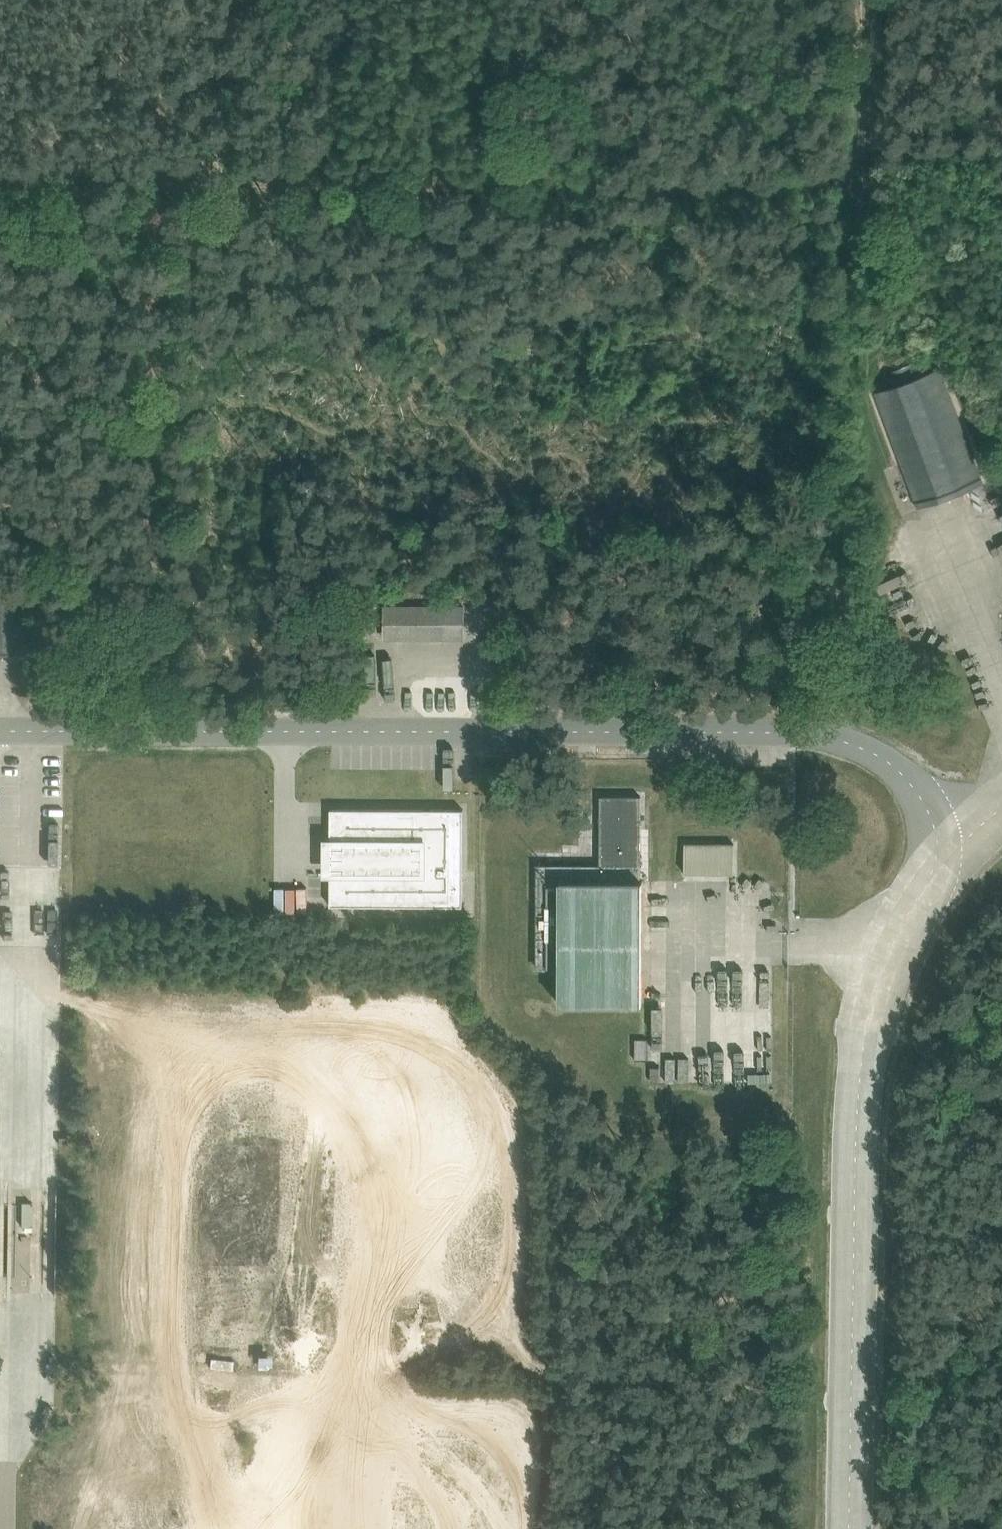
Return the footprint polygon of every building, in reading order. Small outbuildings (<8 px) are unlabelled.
[(984,483),(978,468),(941,367),(922,374),(917,361),(889,371),(894,384),(875,391),(901,462),(918,507),(984,483)] [(392,606),(392,638),(465,638),(465,606),(392,606)] [(641,796),(601,795),(600,865),(538,865),(538,968),(559,968),(559,1003),(642,1003),(642,880),(641,880),(641,796)] [(331,870),(330,905),(463,905),(464,809),(331,808),(331,842),(331,870)] [(648,1038),(636,1038),(635,1059),(648,1059),(648,1038)]
